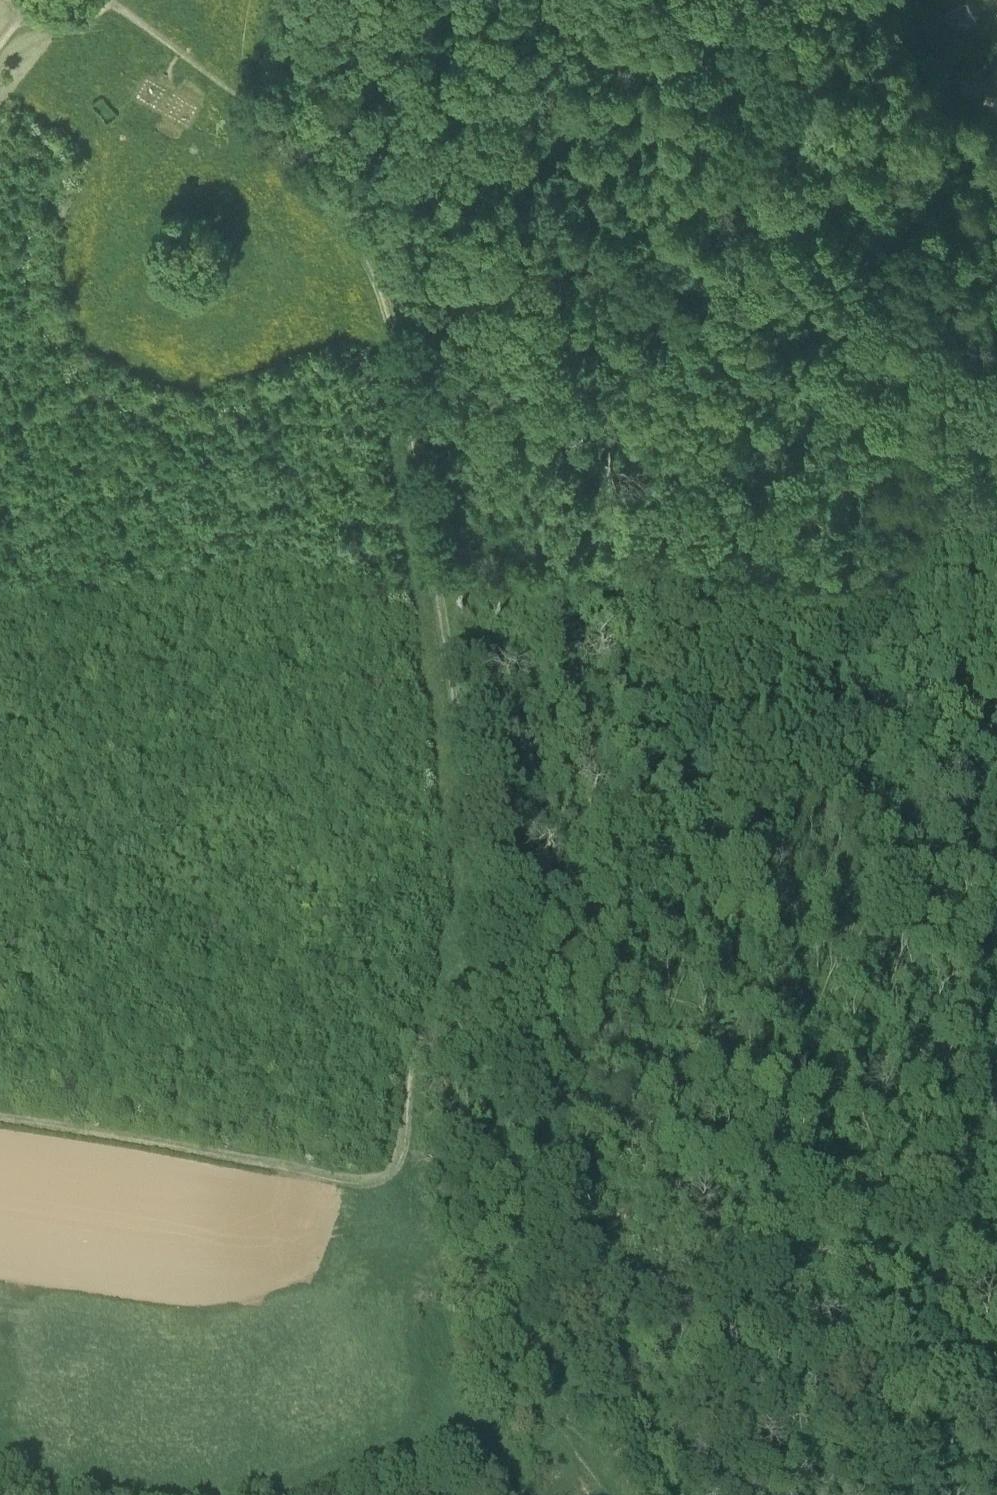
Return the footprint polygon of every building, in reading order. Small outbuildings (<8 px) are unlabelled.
[(955,30),(977,18),(968,3),(947,14),(946,13),(941,16),(946,25),(951,22),(955,30)]
